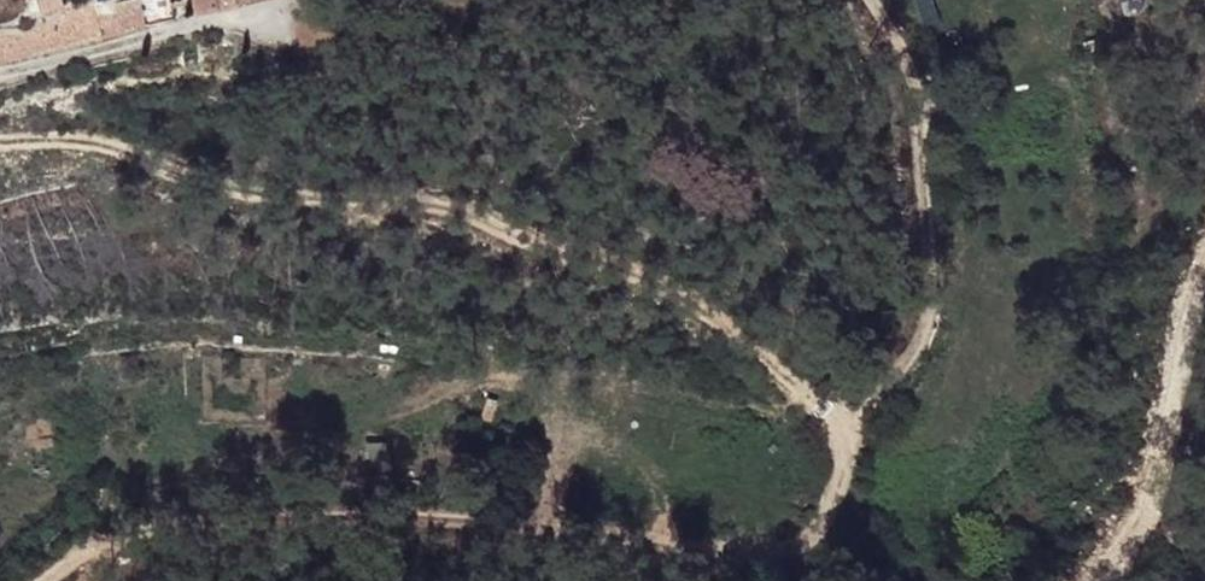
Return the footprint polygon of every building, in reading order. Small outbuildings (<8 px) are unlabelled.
[(196,3),(174,8),(182,26),(202,21),(196,3)] [(0,34),(0,61),(115,40),(109,13),(0,34)]
